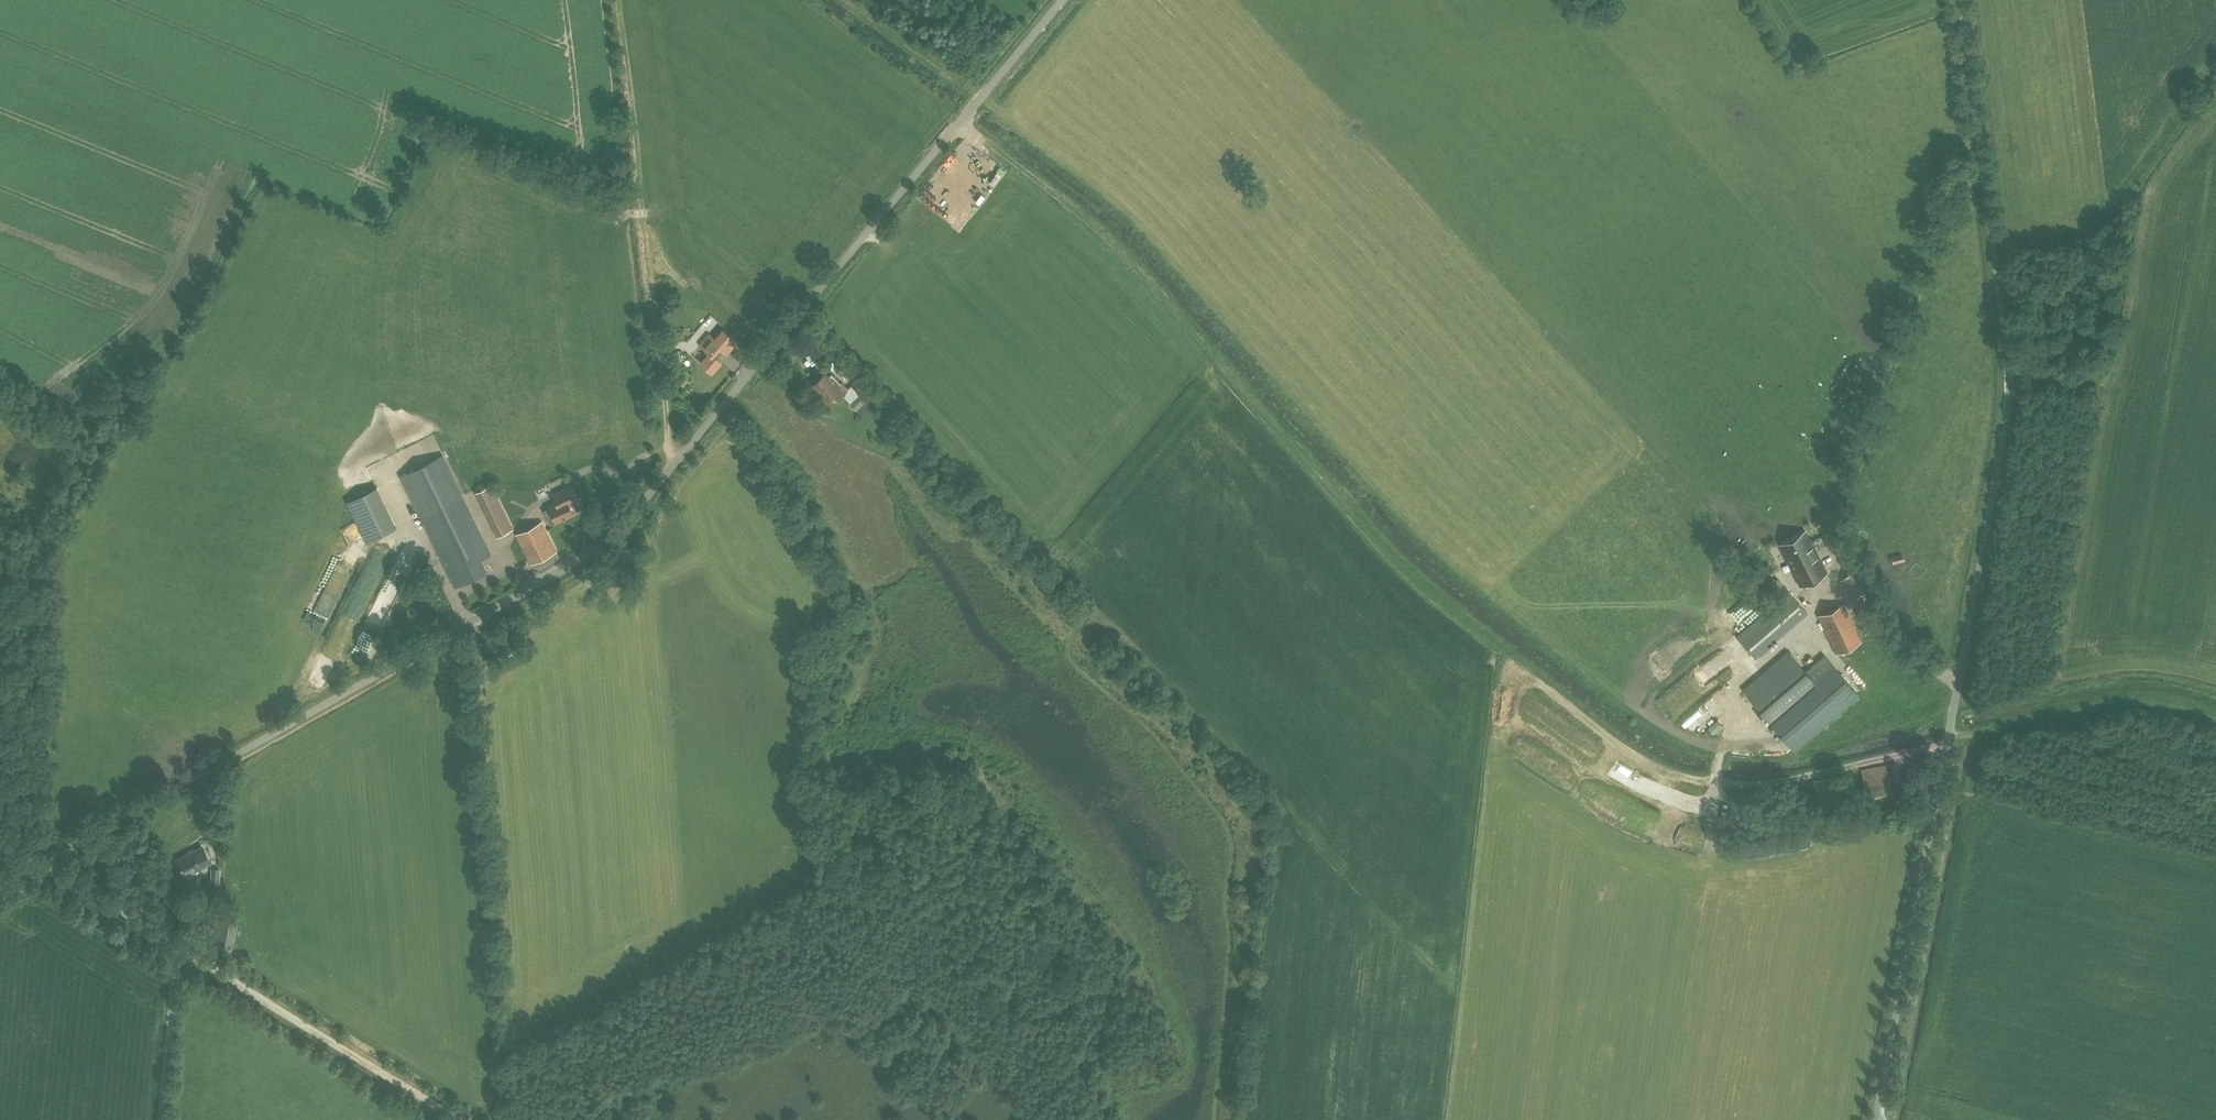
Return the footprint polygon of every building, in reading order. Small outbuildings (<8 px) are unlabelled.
[(717,357),(724,348),(714,339),(705,349),(710,353),(702,362),(712,371),(721,361),(717,357)] [(854,385),(852,386),(848,390),(832,374),(830,377),(826,372),(813,384),(817,388),(814,390),(830,407),(844,394),(862,415),(872,406),(854,385)] [(918,460),(922,456),(919,452),(918,453),(911,445),(907,448),(918,460)] [(491,553),(462,494),(443,455),(401,476),(420,514),(455,587),(487,572),(480,559),(491,553)] [(499,534),(517,525),(496,480),(478,488),(499,534)] [(351,496),(368,538),(399,525),(383,484),(351,496)] [(544,510),(548,519),(551,525),(554,523),(575,513),(570,504),(578,500),(572,485),(553,494),(557,502),(549,506),(550,507),(544,510)] [(531,564),(556,552),(542,522),(517,534),(531,564)] [(1793,539),(1813,580),(1830,572),(1810,531),(1793,539)] [(1813,580),(1793,539),(1781,545),(1786,555),(1789,554),(1803,585),(1813,580)] [(1893,564),(1905,561),(1902,553),(1892,556),(1893,564)] [(1858,598),(1866,590),(1875,581),(1859,563),(1841,580),(1858,598)] [(1807,613),(1789,592),(1736,637),(1755,658),(1807,613)] [(318,608),(329,612),(335,597),(324,593),(318,608)] [(1862,641),(1844,603),(1818,615),(1836,653),(1862,641)] [(1789,652),(1744,691),(1777,729),(1841,674),(1825,655),(1806,671),(1789,652)] [(1690,678),(1695,688),(1714,678),(1709,668),(1690,678)] [(1847,675),(1780,727),(1795,746),(1863,694),(1847,675)] [(1717,732),(1726,722),(1722,719),(1713,728),(1717,732)] [(1894,803),(1887,765),(1861,770),(1869,808),(1894,803)] [(1837,800),(1835,778),(1823,779),(1826,801),(1837,800)] [(13,826),(18,829),(21,822),(16,819),(13,826)] [(184,875),(210,862),(201,846),(176,860),(184,875)] [(220,884),(220,868),(210,868),(210,884),(220,884)] [(177,897),(166,893),(162,904),(172,908),(177,897)] [(239,912),(217,908),(212,941),(233,945),(239,912)]
